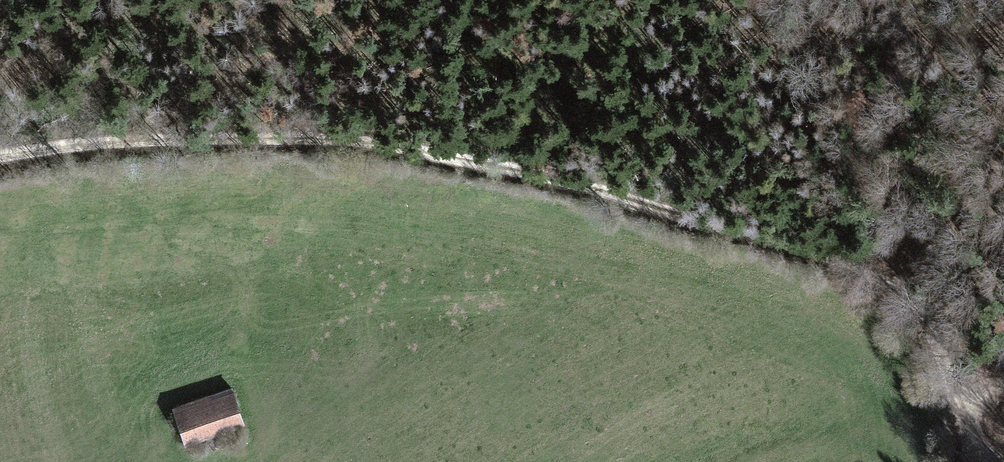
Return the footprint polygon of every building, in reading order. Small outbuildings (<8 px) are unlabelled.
[(231,390),(180,410),(192,444),(244,424),(231,390)]
